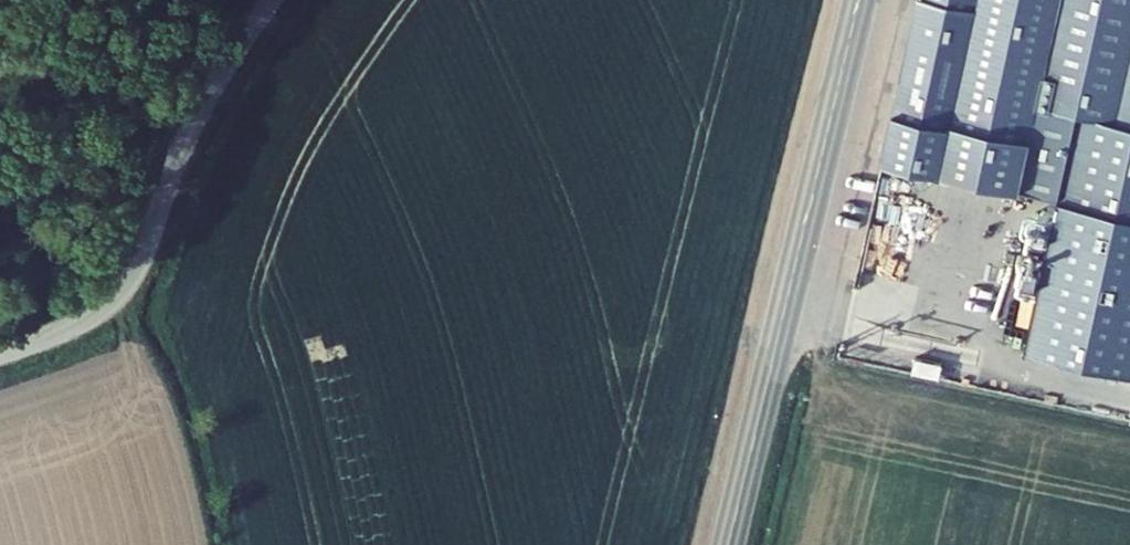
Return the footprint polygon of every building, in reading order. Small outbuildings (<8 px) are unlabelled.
[(990,20),(994,7),(996,0),(931,0),(930,3),(990,20)] [(994,7),(1023,16),(1009,68),(1129,95),(1129,0),(996,0),(994,7)] [(1082,368),(1129,199),(1129,95),(1009,68),(1023,16),(994,7),(990,20),(930,3),(898,133),(888,163),(1061,213),(1027,355),(1082,368)] [(1129,379),(1129,199),(1082,368),(1129,379)]
